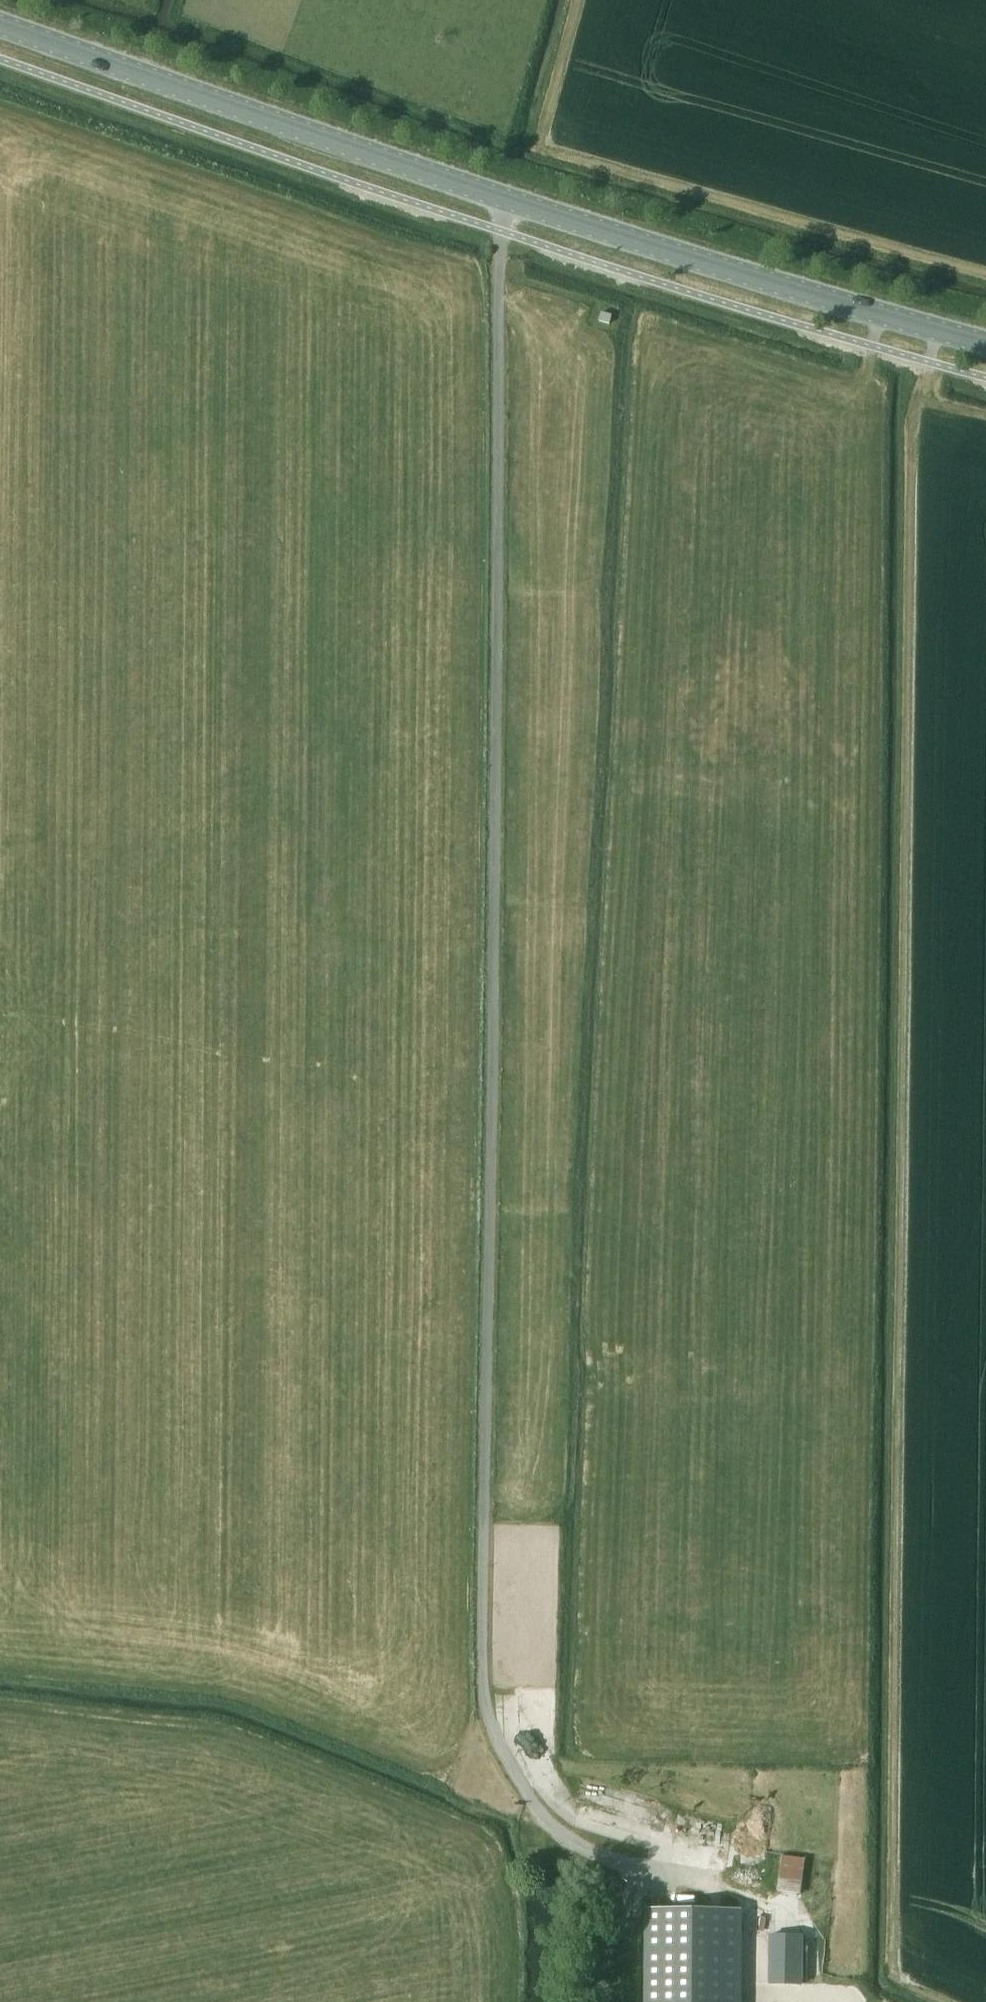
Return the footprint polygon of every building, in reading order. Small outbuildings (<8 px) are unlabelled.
[(601,312),(599,321),(609,323),(611,315),(601,312)] [(818,1860),(805,1858),(781,1855),(777,1890),(815,1895),(817,1881),(831,1883),(834,1860),(818,1857),(818,1860)] [(641,2001),(737,2001),(738,1910),(642,1909),(641,2001)] [(768,1983),(801,1984),(802,1935),(769,1935),(768,1983)]
